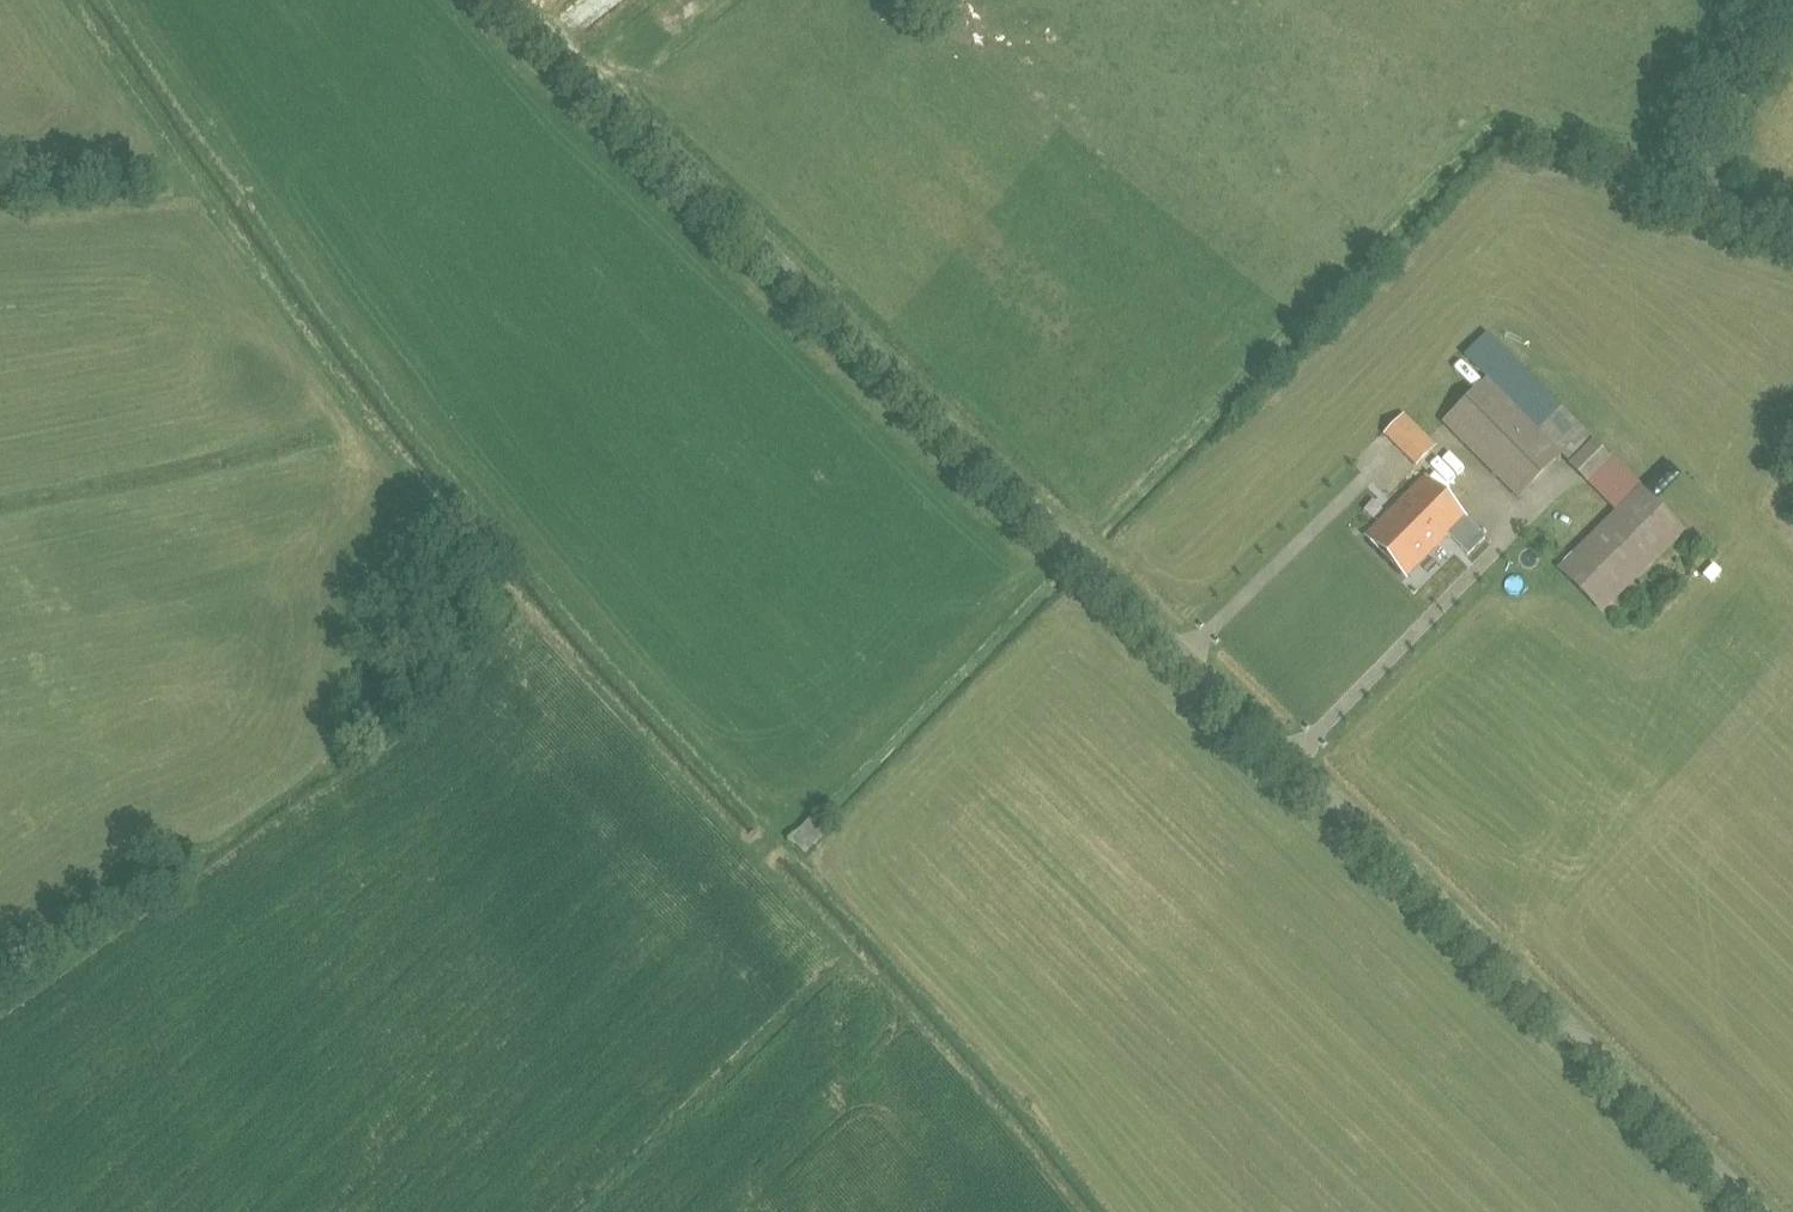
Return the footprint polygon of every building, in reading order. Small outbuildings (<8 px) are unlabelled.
[(1463,358),(1486,380),(1444,422),(1518,497),(1548,466),(1559,455),(1585,478),(1608,455),(1487,333),(1463,358)] [(1401,449),(1417,464),(1433,448),(1417,432),(1401,449)] [(1407,575),(1464,518),(1424,477),(1366,535),(1407,575)] [(1637,489),(1559,567),(1603,612),(1682,534),(1637,489)] [(798,837),(815,854),(836,834),(819,817),(798,837)]
